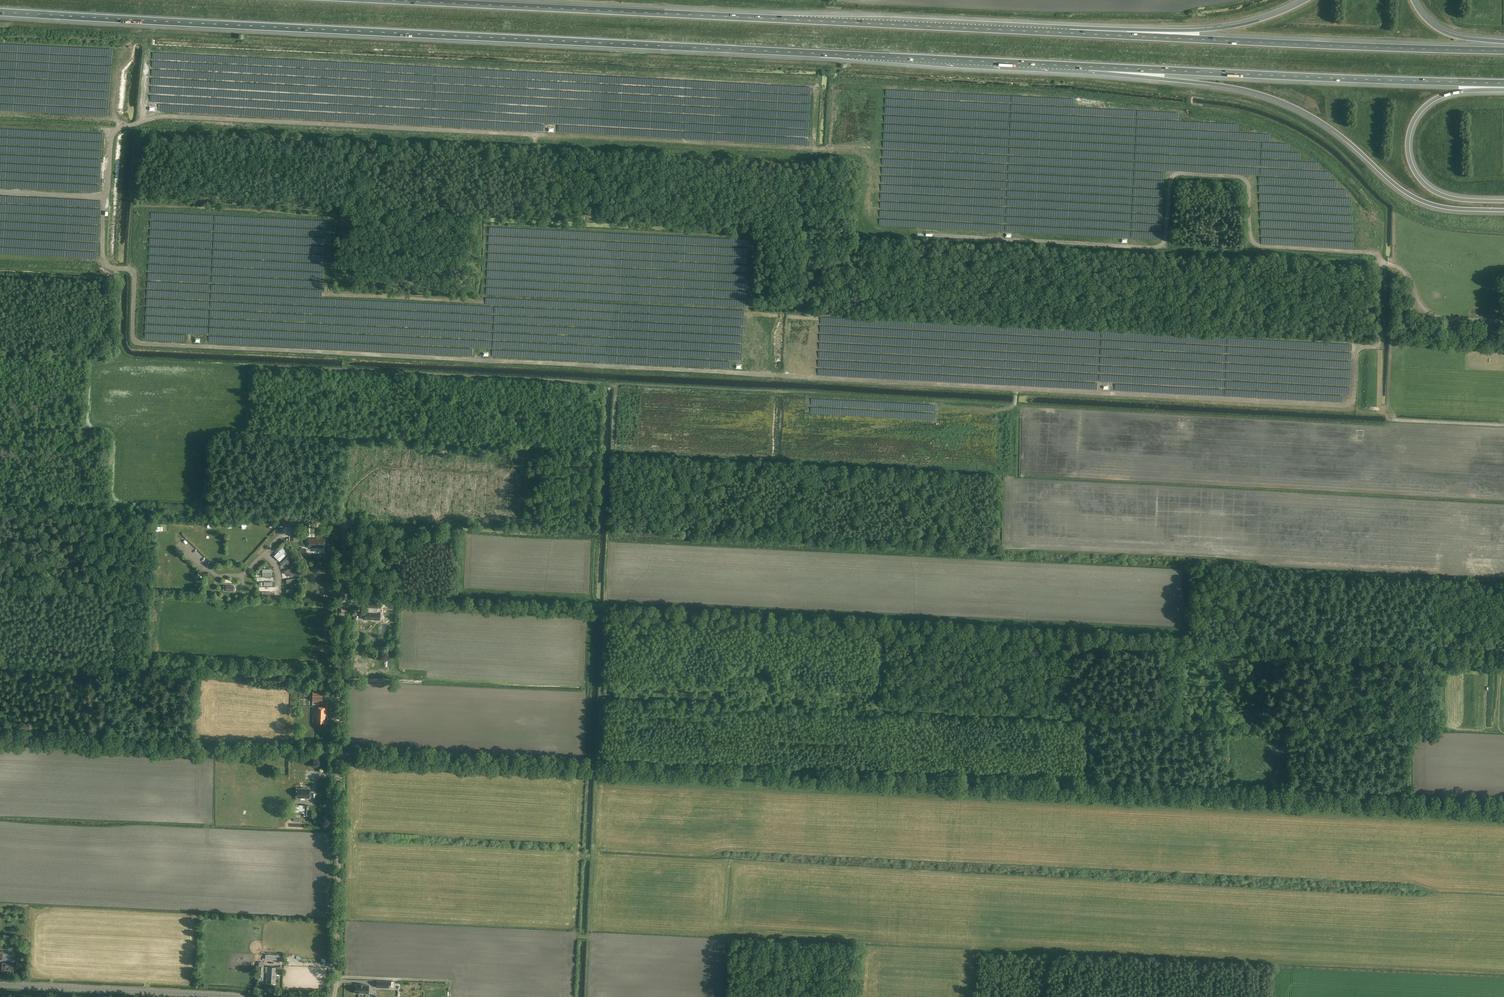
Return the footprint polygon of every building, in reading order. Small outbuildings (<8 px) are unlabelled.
[(319,539),(308,539),(308,547),(318,547),(323,547),(323,539),(319,539)] [(371,599),(371,601),(370,601),(369,608),(381,608),(381,602),(378,602),(378,598),(372,598),(372,599),(371,599)] [(380,620),(380,612),(364,611),(364,619),(380,620)] [(326,715),(326,707),(316,707),(316,715),(317,715),(316,723),(325,723),(325,715),(326,715)] [(296,797),(309,798),(310,789),(297,788),(296,797)] [(295,813),(304,813),(304,816),(309,816),(309,813),(309,805),(295,805),(295,813)] [(8,972),(14,972),(14,964),(9,964),(2,963),(2,972),(8,972)] [(266,983),(276,984),(277,967),(268,967),(267,978),(266,978),(266,983)] [(368,993),(369,985),(363,985),(363,984),(359,984),(359,985),(355,985),(355,993),(360,993),(360,994),(364,994),(364,993),(368,993)]
